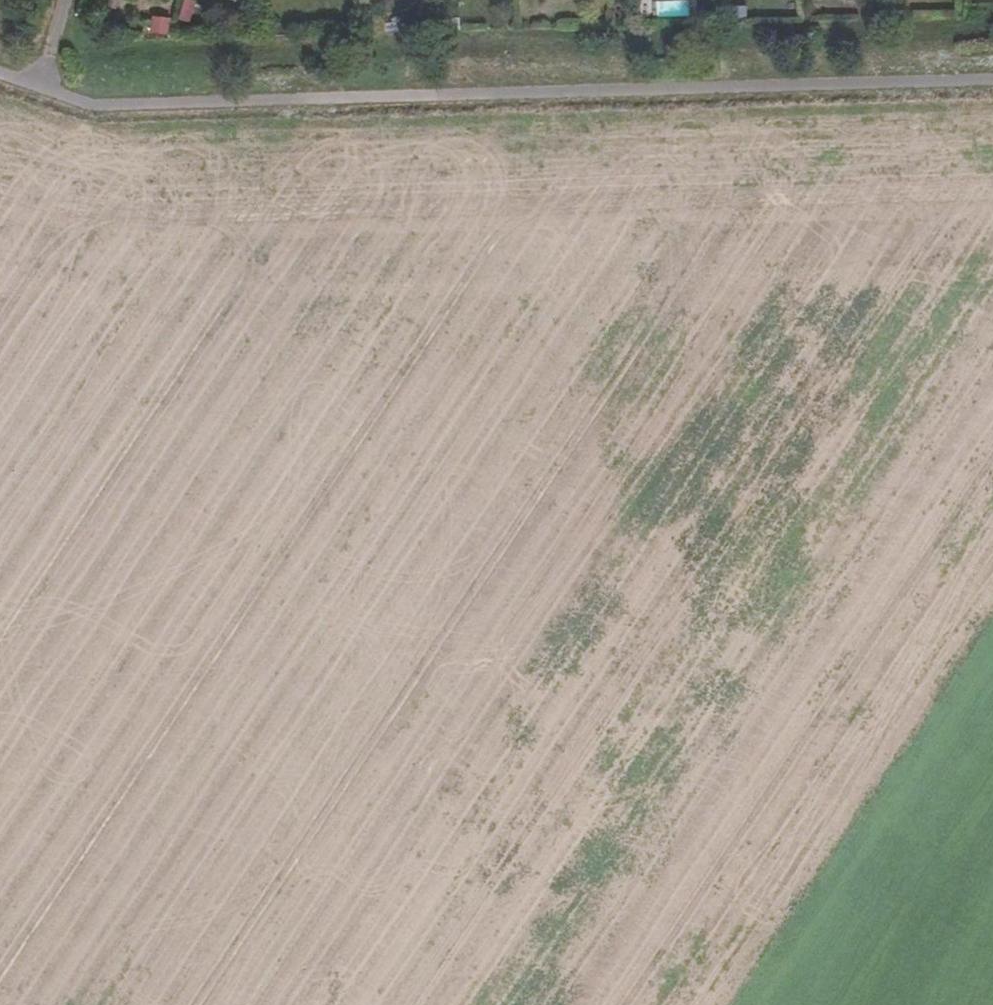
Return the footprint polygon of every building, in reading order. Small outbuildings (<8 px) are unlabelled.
[(657,15),(692,15),(692,0),(656,0),(657,15)] [(153,17),(152,34),(171,35),(172,18),(153,17)]
